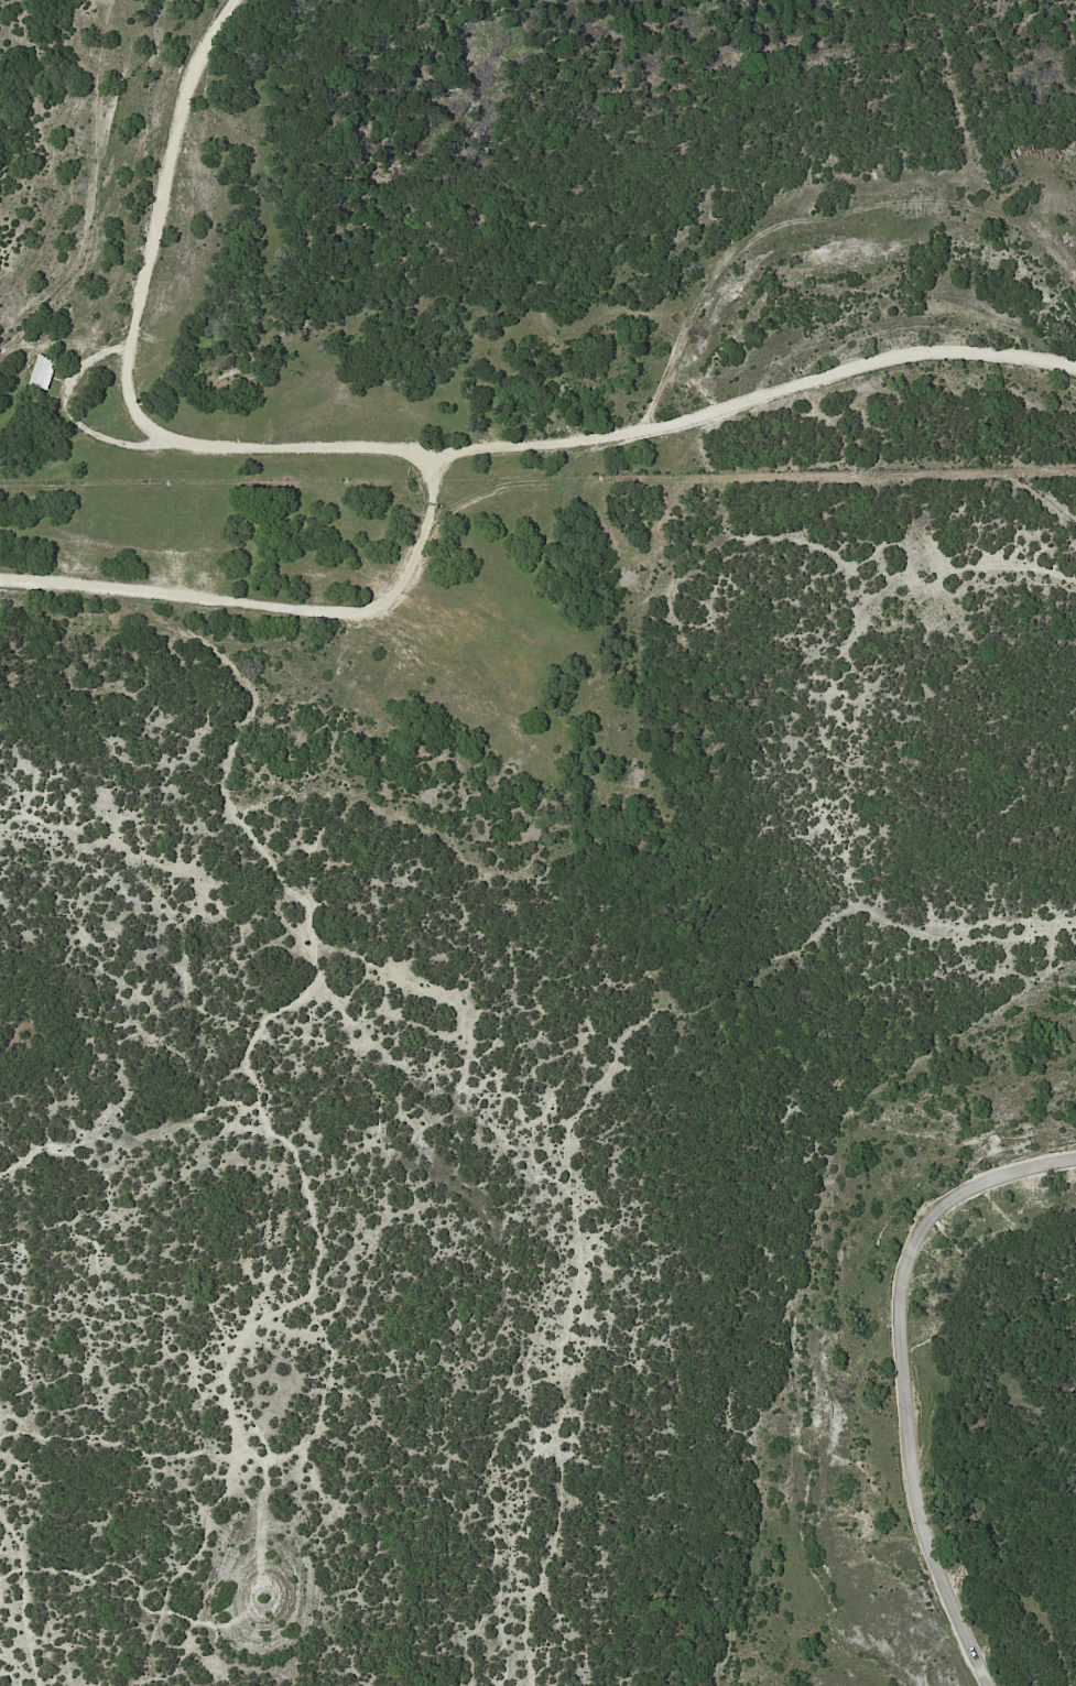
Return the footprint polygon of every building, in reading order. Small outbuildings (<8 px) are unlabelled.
[(48,390),(56,359),(37,354),(29,385),(48,390)]
